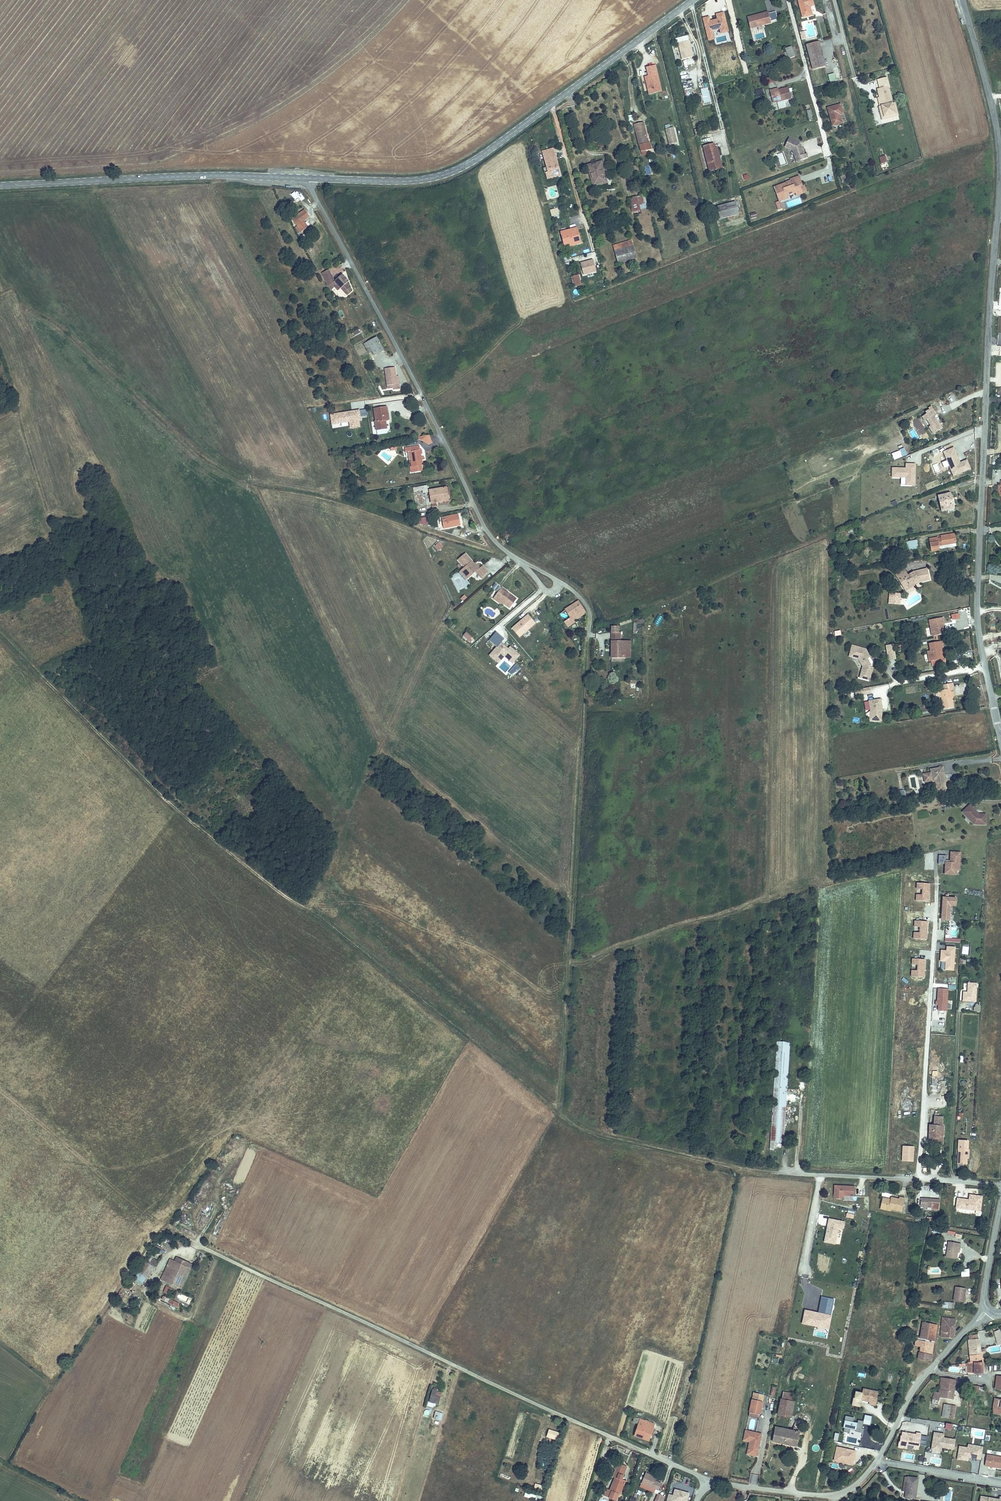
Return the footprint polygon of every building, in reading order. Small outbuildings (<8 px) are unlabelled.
[(800,16),(809,14),(807,4),(811,3),(810,0),(796,0),(800,16)] [(750,18),(752,25),(771,20),(768,10),(758,12),(759,15),(750,18)] [(775,11),(769,13),(771,20),(777,19),(775,11)] [(749,26),(752,25),(750,18),(759,15),(758,12),(746,16),(749,26)] [(824,15),(817,17),(819,22),(817,22),(820,34),(822,34),(823,38),(829,37),(824,15)] [(688,39),(678,42),(682,58),(692,55),(688,39)] [(818,39),(805,42),(812,67),(825,64),(818,39)] [(789,45),(783,47),(786,57),(793,54),(789,45)] [(661,90),(655,64),(646,67),(648,75),(645,76),(649,93),(661,90)] [(773,87),(769,89),(773,102),(791,96),(787,85),(774,89),(773,87)] [(882,106),(884,116),(895,114),(892,103),(888,86),(880,88),(877,89),(882,106)] [(703,103),(711,102),(708,88),(700,89),(703,103)] [(840,103),(827,106),(832,124),(840,122),(838,113),(843,112),(840,103)] [(884,116),(882,106),(879,106),(883,119),(898,116),(895,103),(892,103),(895,114),(884,116)] [(651,147),(643,120),(634,123),(642,150),(651,147)] [(664,125),(668,144),(677,142),(673,126),(669,127),(669,124),(664,125)] [(788,136),(784,145),(792,148),(794,156),(798,154),(800,158),(807,155),(806,151),(803,152),(801,145),(800,145),(799,142),(799,141),(788,136)] [(702,144),(708,166),(721,163),(719,156),(717,157),(714,146),(712,147),(711,142),(702,144)] [(546,178),(558,175),(556,168),(558,165),(556,158),(553,158),(551,151),(543,153),(547,170),(544,170),(546,178)] [(589,164),(592,174),(594,173),(596,181),(600,180),(601,183),(605,183),(603,178),(605,178),(604,171),(601,171),(599,161),(589,164)] [(594,173),(592,174),(595,185),(601,183),(600,180),(596,181),(594,173)] [(802,191),(798,183),(801,182),(798,174),(790,177),(791,179),(791,180),(786,182),(786,181),(773,185),(779,199),(786,196),(786,194),(795,190),(796,193),(802,191)] [(642,194),(633,196),(637,210),(646,207),(642,194)] [(738,213),(734,200),(717,205),(720,217),(738,213)] [(557,207),(549,209),(551,217),(559,215),(557,207)] [(305,208),(292,217),(301,230),(309,225),(305,219),(311,215),(305,208)] [(574,230),(573,228),(563,231),(567,245),(581,241),(578,229),(574,230)] [(633,245),(625,247),(629,260),(637,257),(633,245)] [(629,260),(625,247),(615,250),(619,262),(629,260)] [(580,264),(583,275),(596,271),(593,260),(580,264)] [(345,275),(334,285),(340,292),(342,289),(346,293),(352,288),(347,283),(349,280),(345,275)] [(578,275),(573,276),(575,287),(581,285),(578,275)] [(378,336),(369,340),(376,354),(385,350),(378,336)] [(387,388),(394,387),(394,383),(396,383),(396,375),(395,367),(386,367),(387,388)] [(377,419),(375,419),(376,428),(387,427),(386,417),(389,417),(388,405),(375,407),(377,419)] [(942,428),(934,417),(937,415),(931,406),(928,408),(929,409),(925,412),(926,414),(922,417),(925,421),(926,419),(930,426),(929,427),(933,434),(942,428)] [(349,422),(350,428),(362,427),(359,409),(329,413),(331,424),(349,422)] [(429,434),(422,437),(426,446),(433,443),(429,434)] [(970,469),(967,460),(958,464),(956,457),(957,457),(953,448),(944,452),(953,476),(970,469)] [(420,450),(406,451),(407,455),(411,455),(413,470),(423,469),(422,457),(423,457),(422,453),(421,453),(421,450),(420,450)] [(914,476),(914,473),(915,473),(915,465),(906,465),(906,469),(892,469),(892,478),(901,478),(906,478),(906,485),(906,486),(915,486),(915,476),(914,476)] [(446,485),(429,488),(433,506),(442,504),(441,500),(449,499),(446,485)] [(954,508),(951,493),(938,496),(941,511),(954,508)] [(443,517),(445,528),(461,525),(459,514),(443,517)] [(957,543),(955,534),(941,536),(941,539),(938,540),(939,546),(957,543)] [(917,540),(906,541),(907,549),(918,548),(917,540)] [(439,542),(435,547),(439,551),(443,546),(439,542)] [(465,553),(458,560),(465,567),(463,569),(470,577),(476,571),(482,578),(489,571),(483,565),(480,568),(477,564),(475,566),(473,564),(474,563),(465,553)] [(929,580),(927,569),(913,572),(907,576),(902,568),(894,573),(903,587),(908,584),(911,588),(917,584),(916,582),(918,580),(920,582),(929,580)] [(463,569),(460,572),(468,579),(470,577),(463,569)] [(497,591),(495,595),(502,600),(502,601),(509,607),(516,598),(509,592),(508,593),(506,592),(507,591),(501,586),(497,591)] [(900,605),(901,594),(891,593),(890,604),(900,605)] [(495,595),(493,597),(500,603),(502,601),(502,600),(495,595)] [(578,602),(576,602),(565,610),(570,617),(564,621),(568,625),(574,622),(572,619),(575,617),(576,619),(585,613),(578,602)] [(536,623),(528,614),(512,628),(520,637),(523,634),(525,636),(527,634),(528,634),(530,632),(528,630),(536,623)] [(945,630),(943,618),(929,620),(930,628),(933,627),(935,636),(947,634),(947,629),(945,630)] [(642,619),(633,619),(633,633),(642,633),(642,619)] [(618,623),(611,626),(611,657),(625,657),(625,645),(631,645),(631,640),(621,640),(621,632),(618,631),(618,623)] [(463,635),(471,642),(474,638),(466,632),(463,635)] [(497,647),(490,654),(498,663),(505,656),(513,664),(520,656),(510,646),(508,648),(502,642),(505,639),(497,632),(490,640),(497,647)] [(941,659),(940,651),(943,650),(941,641),(929,643),(930,651),(932,660),(933,660),(934,666),(945,664),(944,658),(941,659)] [(866,658),(867,653),(868,652),(866,649),(852,646),(850,655),(856,657),(855,658),(858,659),(863,666),(861,673),(865,674),(864,679),(869,680),(872,670),(869,669),(870,667),(871,665),(867,658),(866,658)] [(896,659),(894,649),(887,651),(889,661),(896,659)] [(952,697),(950,689),(953,688),(953,683),(942,685),(943,690),(940,691),(943,709),(954,708),(952,697)] [(871,693),(870,687),(855,690),(856,696),(871,693)] [(881,721),(882,710),(880,699),(869,701),(870,710),(870,720),(881,721)] [(947,790),(943,767),(935,768),(936,772),(931,773),(932,780),(933,782),(938,781),(939,791),(947,790)] [(932,780),(931,773),(923,774),(924,782),(932,780)] [(977,814),(977,813),(970,805),(962,812),(974,824),(986,825),(986,814),(979,814),(978,815),(977,814)] [(946,862),(946,856),(939,855),(938,864),(945,864),(945,874),(952,874),(952,869),(956,870),(957,863),(960,863),(960,853),(951,852),(950,862),(946,862)] [(917,889),(923,889),(923,895),(917,894),(916,901),(928,901),(929,896),(928,896),(928,892),(929,892),(930,884),(917,883),(917,889)] [(956,905),(956,898),(943,898),(942,920),(949,920),(950,905),(956,905)] [(915,927),(920,927),(920,933),(914,932),(914,939),(926,939),(926,934),(925,934),(925,930),(927,930),(927,921),(915,921),(915,927)] [(953,970),(955,947),(947,947),(947,951),(943,950),(943,952),(941,952),(940,961),(941,961),(946,961),(947,961),(947,964),(946,964),(945,969),(945,970),(953,970)] [(912,965),(918,965),(918,970),(912,970),(912,976),(924,977),(924,972),(923,971),(923,968),(924,968),(925,959),(913,959),(912,965)] [(976,1002),(977,984),(968,983),(967,992),(963,992),(963,1001),(976,1002)] [(947,1011),(947,993),(938,993),(937,1001),(938,1003),(938,1011),(947,1011)] [(790,1042),(777,1041),(770,1142),(774,1142),(783,1143),(790,1042)] [(942,1126),(943,1117),(934,1116),(934,1126),(942,1126)] [(934,1126),(930,1125),(929,1144),(939,1144),(939,1138),(942,1138),(943,1136),(943,1126),(942,1126),(934,1126)] [(969,1157),(969,1149),(967,1149),(968,1141),(959,1140),(957,1164),(967,1164),(967,1157),(969,1157)] [(913,1161),(913,1146),(903,1145),(902,1160),(913,1161)] [(854,1196),(855,1187),(835,1186),(834,1199),(843,1199),(843,1195),(854,1196)] [(973,1210),(974,1204),(981,1205),(982,1197),(970,1195),(969,1202),(967,1201),(967,1200),(957,1199),(956,1208),(973,1210)] [(902,1212),(905,1198),(899,1197),(899,1199),(891,1198),(890,1201),(882,1199),(880,1207),(891,1209),(902,1212)] [(939,1211),(940,1200),(921,1198),(920,1205),(932,1206),(932,1211),(939,1211)] [(197,1222),(202,1225),(206,1218),(201,1215),(197,1222)] [(835,1244),(838,1228),(843,1229),(844,1222),(829,1219),(824,1242),(835,1244)] [(956,1259),(958,1247),(960,1248),(961,1244),(948,1242),(945,1258),(956,1259)] [(159,1280),(176,1288),(186,1267),(187,1264),(182,1261),(180,1265),(177,1264),(178,1261),(174,1259),(173,1261),(169,1260),(159,1280)] [(148,1262),(140,1272),(147,1278),(155,1268),(148,1262)] [(176,1288),(179,1289),(188,1268),(186,1267),(176,1288)] [(188,1268),(179,1289),(181,1290),(191,1269),(188,1268)] [(960,1270),(961,1277),(969,1276),(968,1269),(960,1270)] [(963,1302),(965,1289),(956,1287),(954,1301),(963,1302)] [(124,1295),(123,1303),(130,1304),(131,1296),(124,1295)] [(831,1316),(834,1299),(821,1297),(819,1305),(823,1306),(821,1314),(818,1313),(805,1311),(803,1323),(814,1325),(815,1321),(826,1324),(826,1323),(827,1316),(831,1316)] [(828,1328),(831,1316),(827,1316),(826,1323),(826,1324),(815,1321),(814,1325),(828,1328)] [(955,1319),(946,1318),(942,1318),(941,1337),(953,1338),(955,1319)] [(934,1343),(936,1325),(924,1323),(921,1340),(934,1343)] [(1000,1344),(1000,1335),(999,1329),(993,1331),(997,1345),(1000,1344)] [(981,1355),(980,1350),(978,1335),(969,1336),(970,1340),(969,1340),(972,1363),(983,1363),(981,1355)] [(932,1357),(934,1343),(921,1340),(919,1355),(932,1357)] [(780,1365),(782,1355),(773,1354),(771,1363),(780,1365)] [(983,1373),(983,1363),(972,1363),(967,1363),(967,1364),(965,1364),(965,1365),(967,1365),(967,1373),(974,1373),(983,1373)] [(952,1399),(955,1380),(941,1378),(939,1393),(934,1392),(932,1404),(937,1405),(938,1397),(952,1399)] [(983,1395),(984,1388),(971,1385),(970,1393),(983,1395)] [(876,1403),(878,1392),(863,1389),(862,1392),(855,1390),(852,1406),(859,1407),(861,1400),(870,1402),(876,1403)] [(440,1397),(435,1395),(436,1391),(433,1390),(429,1402),(438,1404),(440,1397)] [(790,1417),(793,1403),(792,1402),(794,1394),(783,1392),(778,1415),(790,1417)] [(762,1402),(763,1395),(753,1393),(752,1400),(762,1402)] [(759,1418),(762,1402),(752,1400),(748,1416),(759,1418)] [(953,1419),(955,1406),(944,1404),(942,1417),(953,1419)] [(862,1429),(863,1425),(870,1426),(872,1417),(865,1415),(863,1422),(858,1421),(857,1423),(853,1422),(854,1418),(845,1416),(843,1428),(844,1429),(843,1432),(849,1434),(850,1430),(856,1431),(855,1432),(863,1434),(864,1430),(862,1429)] [(649,1441),(651,1435),(649,1435),(651,1429),(653,1429),(654,1424),(634,1417),(633,1422),(639,1424),(635,1436),(649,1441)] [(749,1419),(748,1429),(756,1430),(758,1420),(749,1419)] [(796,1446),(799,1432),(776,1427),(773,1441),(779,1443),(779,1440),(784,1441),(783,1444),(796,1446)] [(549,1430),(547,1435),(557,1438),(559,1433),(549,1430)] [(757,1452),(761,1434),(745,1431),(743,1441),(749,1442),(748,1451),(757,1452)] [(921,1436),(921,1434),(916,1433),(916,1435),(902,1432),(901,1436),(899,1442),(898,1447),(907,1449),(907,1444),(913,1445),(913,1448),(918,1449),(919,1445),(921,1436)] [(943,1438),(940,1437),(941,1434),(934,1433),(932,1449),(938,1450),(939,1447),(941,1447),(954,1449),(955,1440),(943,1438)] [(926,1446),(927,1437),(921,1436),(919,1445),(926,1446)] [(981,1459),(983,1447),(974,1445),(973,1449),(968,1448),(959,1446),(957,1459),(966,1460),(967,1457),(981,1459)] [(853,1465),(855,1451),(837,1447),(834,1461),(853,1465)] [(987,1455),(985,1465),(1000,1468),(1000,1457),(987,1455)] [(622,1479),(623,1476),(621,1475),(625,1466),(618,1463),(614,1466),(615,1471),(613,1477),(615,1478),(610,1490),(612,1491),(609,1497),(616,1500),(618,1495),(619,1495),(625,1481),(622,1479)] [(646,1474),(642,1484),(658,1491),(661,1484),(653,1481),(655,1477),(646,1474)] [(917,1498),(918,1479),(907,1478),(907,1491),(906,1497),(917,1498)] [(603,1494),(609,1497),(612,1491),(610,1490),(604,1488),(603,1494)] [(674,1489),(672,1495),(669,1494),(667,1500),(672,1500),(673,1500),(687,1500),(689,1493),(674,1489)] [(526,1490),(524,1496),(532,1498),(531,1500),(536,1500),(537,1498),(542,1499),(543,1495),(526,1490)]
